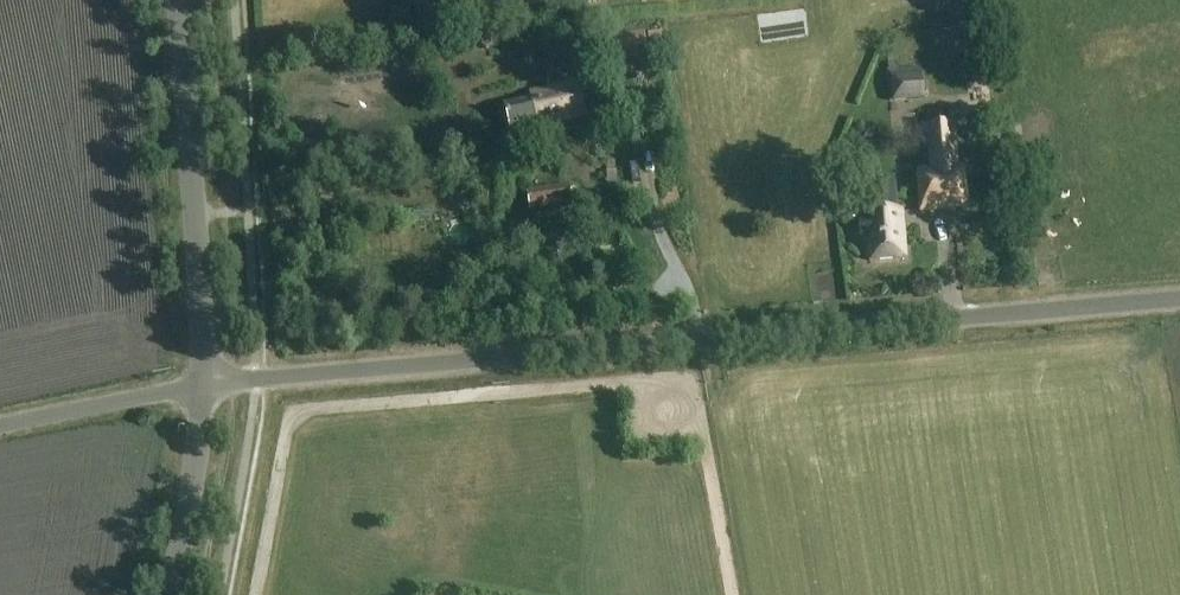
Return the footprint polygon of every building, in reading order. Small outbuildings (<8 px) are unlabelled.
[(649,48),(665,46),(664,32),(648,34),(649,48)] [(614,60),(646,56),(644,33),(611,36),(614,60)] [(608,56),(580,57),(581,66),(608,64),(608,56)] [(891,78),(893,103),(924,101),(922,75),(891,78)] [(505,106),(512,140),(539,134),(538,128),(583,117),(576,83),(528,94),(530,101),(505,106)] [(604,124),(581,129),(584,143),(607,138),(604,124)] [(969,208),(966,166),(956,167),(953,127),(920,130),(923,170),(916,170),(919,211),(969,208)] [(530,211),(572,205),(569,186),(527,192),(530,211)] [(870,262),(905,259),(902,228),(897,228),(894,186),(865,188),(870,262)] [(843,221),(855,220),(854,205),(842,206),(843,221)]
